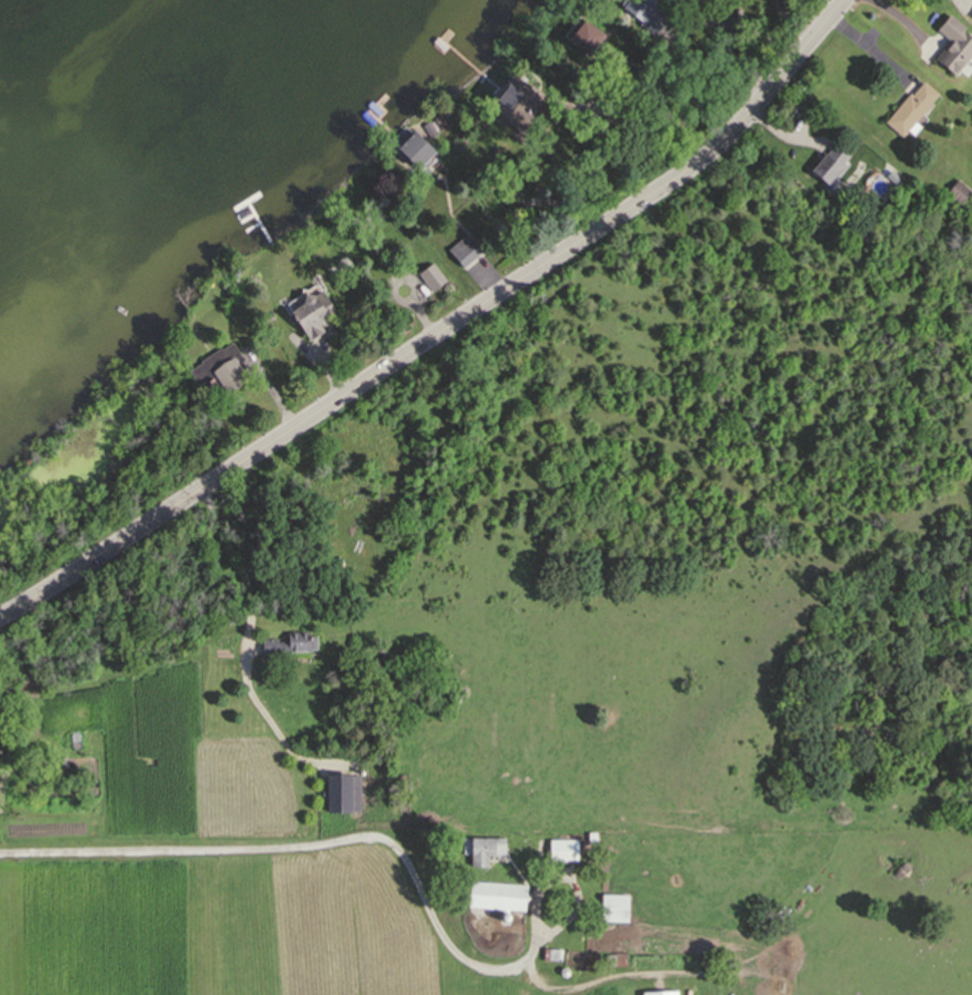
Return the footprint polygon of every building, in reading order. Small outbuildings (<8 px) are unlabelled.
[(621,6),(625,0),(660,0),(653,11),(664,18),(653,35),(636,24),(640,19),(621,6)] [(945,11),(971,34),(971,57),(967,53),(951,74),(931,57),(946,39),(932,27),(945,11)] [(578,18),(598,33),(582,54),(562,39),(578,18)] [(483,109),(516,69),(531,81),(527,86),(538,95),(527,107),(539,118),(522,137),(496,115),(494,118),(483,109)] [(903,133),(885,120),(908,90),(911,93),(922,80),(936,93),(903,133)] [(671,89),(677,93),(670,103),(664,98),(671,89)] [(432,117),(439,113),(447,125),(440,129),(432,117)] [(421,124),(428,120),(436,132),(430,136),(421,124)] [(415,169),(406,160),(405,161),(393,150),(413,130),(433,151),(415,169)] [(825,182),(810,169),(824,153),(825,154),(835,143),(848,154),(838,165),(839,166),(825,182)] [(491,150),(495,146),(500,151),(496,154),(491,150)] [(946,190),(955,178),(968,188),(960,200),(946,190)] [(460,266),(452,253),(465,244),(474,256),(460,266)] [(335,262),(338,257),(343,256),(349,258),(350,264),(347,269),(342,270),(337,268),(335,262)] [(433,289),(419,271),(436,258),(447,272),(441,276),(445,280),(433,289)] [(288,311),(300,302),(302,293),(312,295),(319,290),(334,310),(317,322),(322,329),(307,340),(288,311)] [(206,394),(189,368),(201,360),(199,357),(218,345),(220,348),(230,341),(241,358),(236,362),(247,378),(226,392),(220,384),(206,394)] [(222,611),(233,610),(234,621),(225,621),(225,620),(223,620),(222,611)] [(261,655),(261,636),(277,636),(277,642),(287,642),(287,633),(306,632),(306,639),(314,638),(314,654),(261,655)] [(70,733),(79,732),(80,746),(71,747),(70,733)] [(323,812),(324,775),(357,775),(357,808),(346,808),(346,813),(323,812)] [(588,831),(596,831),(596,840),(588,840),(588,831)] [(470,869),(470,855),(465,856),(465,838),(503,837),(503,857),(487,857),(487,869),(470,869)] [(549,839),(576,839),(576,860),(549,860),(549,839)] [(526,888),(524,912),(469,908),(471,883),(526,888)] [(598,920),(599,894),(626,894),(624,921),(598,920)] [(560,964),(544,963),(545,951),(561,952),(560,964)] [(626,952),(625,964),(615,964),(615,952),(626,952)] [(603,964),(603,955),(613,955),(613,964),(603,964)]
